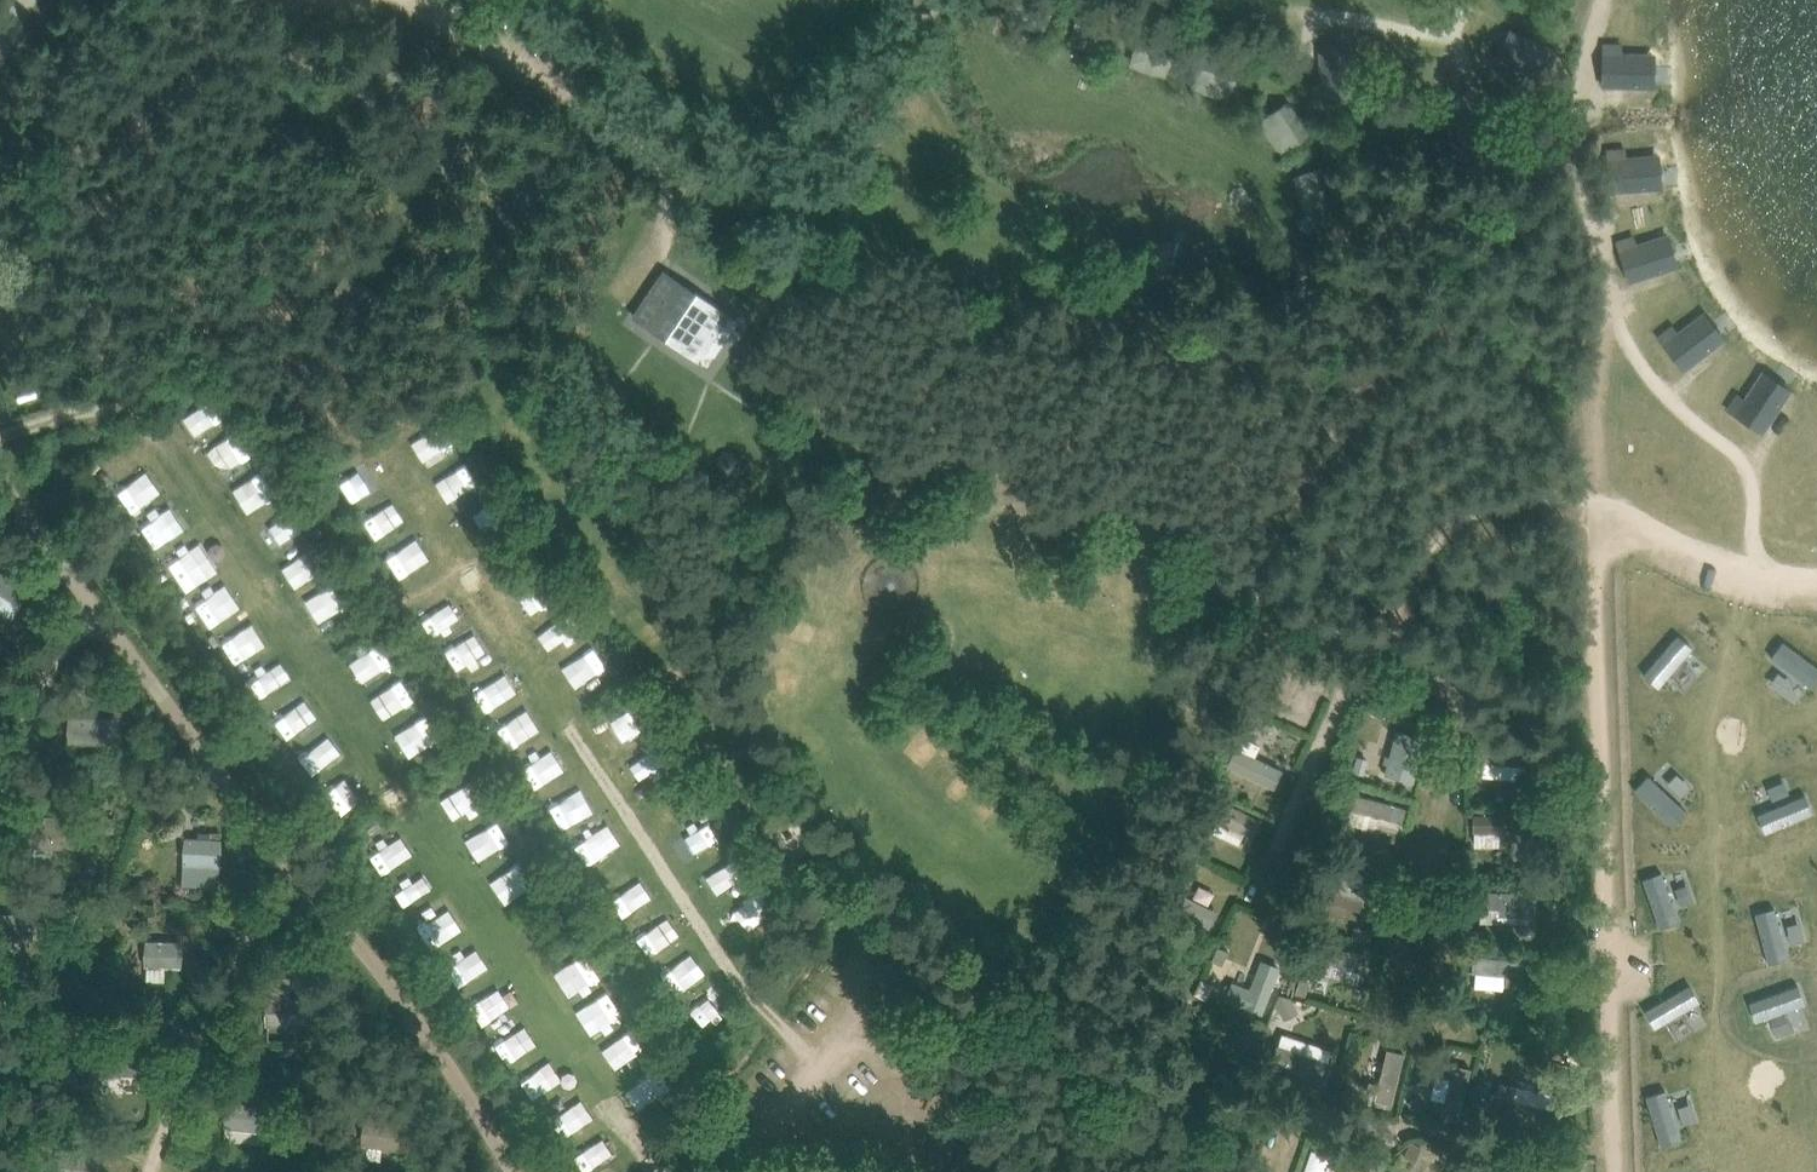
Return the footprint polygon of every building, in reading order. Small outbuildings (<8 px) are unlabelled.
[(1518,32),(1505,61),(1531,72),(1527,82),(1543,88),(1559,50),(1518,32)] [(1123,38),(1110,65),(1142,81),(1156,54),(1123,38)] [(1603,45),(1602,87),(1647,88),(1648,57),(1620,56),(1620,45),(1603,45)] [(1322,84),(1312,85),(1313,102),(1355,99),(1352,54),(1320,56),(1322,84)] [(1217,72),(1185,62),(1179,79),(1192,83),(1188,95),(1208,101),(1217,72)] [(1258,151),(1291,136),(1274,100),(1241,115),(1258,151)] [(1626,151),(1609,152),(1612,194),(1655,191),(1653,160),(1627,161),(1626,151)] [(1309,168),(1277,172),(1282,209),(1314,204),(1309,168)] [(1633,240),(1617,245),(1628,281),(1629,285),(1671,272),(1669,267),(1661,241),(1636,249),(1633,240)] [(662,270),(632,313),(706,363),(732,326),(728,314),(662,270)] [(1671,327),(1657,337),(1663,344),(1677,363),(1682,371),(1717,345),(1698,319),(1677,335),(1671,327)] [(1736,396),(1727,410),(1762,433),(1786,396),(1759,379),(1745,401),(1736,396)] [(759,382),(754,391),(755,393),(758,399),(767,399),(768,399),(773,391),(768,383),(759,382)] [(19,402),(16,389),(0,392),(0,406),(19,402)] [(171,440),(207,423),(196,400),(160,417),(171,440)] [(390,441),(402,464),(438,444),(426,421),(390,441)] [(189,450),(205,476),(232,460),(217,434),(189,450)] [(454,465),(418,478),(427,503),(463,490),(454,465)] [(212,491),(229,517),(259,498),(242,472),(212,491)] [(317,484),(328,505),(349,494),(338,473),(317,484)] [(111,509),(132,498),(120,478),(100,489),(111,509)] [(455,539),(485,519),(473,500),(443,520),(455,539)] [(124,529),(139,552),(171,531),(156,508),(124,529)] [(360,534),(378,528),(373,509),(354,514),(360,534)] [(271,514),(239,531),(253,556),(284,538),(271,514)] [(395,538),(365,558),(379,581),(410,561),(395,538)] [(264,570),(279,592),(307,574),(292,552),(264,570)] [(162,561),(154,565),(159,575),(167,570),(162,561)] [(13,617),(30,587),(0,570),(0,609),(13,617)] [(510,590),(523,615),(541,606),(528,581),(510,590)] [(322,587),(293,595),(300,621),(329,613),(322,587)] [(185,602),(179,606),(185,614),(190,610),(185,602)] [(521,633),(533,655),(567,636),(555,614),(521,633)] [(236,624),(204,644),(216,663),(248,642),(236,624)] [(440,674),(472,653),(458,634),(427,655),(440,674)] [(1695,648),(1677,634),(1644,676),(1661,690),(1695,648)] [(1784,642),(1772,659),(1815,689),(1816,686),(1816,665),(1784,642)] [(336,684),(369,662),(356,643),(323,665),(336,684)] [(571,687),(595,672),(581,650),(557,665),(571,687)] [(1310,688),(1318,673),(1301,665),(1294,680),(1310,688)] [(257,668),(240,679),(249,693),(266,682),(257,668)] [(463,709),(492,695),(482,674),(453,688),(463,709)] [(360,720),(393,699),(381,680),(348,700),(360,720)] [(1269,710),(1277,692),(1256,684),(1248,702),(1269,710)] [(283,730),(299,716),(282,698),(266,712),(283,730)] [(70,741),(119,742),(129,742),(130,701),(114,701),(113,717),(70,717),(70,741)] [(615,703),(592,719),(608,742),(631,725),(615,703)] [(383,729),(394,754),(420,742),(409,718),(383,729)] [(494,718),(478,733),(493,750),(509,735),(494,718)] [(581,732),(597,745),(604,736),(588,723),(581,732)] [(1365,769),(1387,777),(1405,733),(1383,724),(1365,769)] [(1271,756),(1277,740),(1261,734),(1255,750),(1271,756)] [(1240,756),(1244,740),(1223,735),(1219,750),(1240,756)] [(293,745),(303,766),(321,757),(311,737),(293,745)] [(1459,756),(1496,758),(1497,740),(1460,739),(1459,756)] [(611,765),(627,788),(657,766),(640,744),(611,765)] [(1459,758),(1458,776),(1497,778),(1498,760),(1459,758)] [(1688,812),(1651,774),(1635,790),(1672,828),(1688,812)] [(449,778),(417,798),(435,826),(466,806),(449,778)] [(1331,822),(1382,837),(1392,805),(1341,789),(1331,822)] [(551,792),(533,805),(551,829),(569,816),(551,792)] [(1757,814),(1766,837),(1816,817),(1816,816),(1808,794),(1757,814)] [(1209,804),(1196,832),(1230,849),(1244,820),(1209,804)] [(30,818),(29,845),(65,848),(78,849),(79,822),(72,821),(73,806),(55,805),(54,819),(30,818)] [(1458,844),(1500,843),(1500,812),(1457,813),(1458,844)] [(672,830),(684,851),(708,838),(695,816),(672,830)] [(477,824),(456,838),(469,857),(490,843),(477,824)] [(584,833),(570,837),(576,857),(590,853),(584,833)] [(364,875),(395,858),(383,836),(367,845),(365,840),(349,849),(364,875)] [(185,863),(188,863),(187,876),(207,878),(208,864),(219,864),(221,839),(186,838),(185,863)] [(698,868),(711,887),(730,874),(717,855),(698,868)] [(487,897),(516,883),(507,865),(478,879),(487,897)] [(389,909),(414,894),(400,870),(375,884),(389,909)] [(1684,921),(1665,872),(1640,881),(1658,931),(1684,921)] [(1352,899),(1352,880),(1320,881),(1321,899),(1352,899)] [(606,919),(635,899),(623,881),(593,901),(606,919)] [(1518,916),(1519,888),(1460,887),(1459,914),(1518,916)] [(715,906),(722,932),(755,923),(748,897),(715,906)] [(1780,908),(1756,915),(1770,964),(1793,958),(1780,908)] [(414,919),(421,939),(439,932),(432,912),(414,919)] [(621,937),(634,955),(663,935),(651,917),(621,937)] [(165,966),(179,966),(179,939),(145,938),(144,965),(147,965),(147,979),(165,979),(165,966)] [(1503,981),(1502,949),(1464,951),(1466,983),(1503,981)] [(1314,953),(1315,971),(1336,970),(1335,952),(1314,953)] [(535,970),(549,998),(583,981),(569,953),(535,970)] [(673,985),(688,976),(677,957),(661,965),(673,985)] [(441,959),(433,970),(450,984),(459,973),(441,959)] [(1241,959),(1231,1004),(1251,1009),(1261,963),(1241,959)] [(1215,982),(1204,1000),(1215,1007),(1226,989),(1215,982)] [(1703,1002),(1693,984),(1651,1008),(1662,1027),(1703,1002)] [(594,992),(557,1010),(571,1039),(609,1020),(594,992)] [(681,1007),(692,1022),(714,1008),(703,992),(681,1007)] [(315,999),(268,998),(268,1023),(314,1024),(315,999)] [(496,1058),(519,1046),(507,1023),(484,1036),(496,1058)] [(584,1051),(597,1073),(630,1054),(617,1033),(584,1051)] [(102,1047),(103,1073),(156,1072),(155,1045),(102,1047)] [(1504,1061),(1502,1100),(1517,1101),(1519,1062),(1504,1061)] [(514,1103),(536,1089),(522,1067),(500,1081),(514,1103)] [(640,1069),(621,1085),(639,1106),(658,1090),(640,1069)] [(1683,1142),(1666,1093),(1645,1100),(1662,1149),(1683,1142)] [(226,1100),(224,1127),(263,1130),(265,1102),(226,1100)] [(366,1119),(363,1144),(397,1148),(400,1123),(366,1119)] [(551,1154),(563,1171),(573,1171),(590,1161),(575,1139),(551,1154)] [(1322,1157),(1294,1148),(1286,1171),(1317,1171),(1322,1157)] [(59,1171),(95,1171),(96,1152),(61,1150),(59,1171)]
